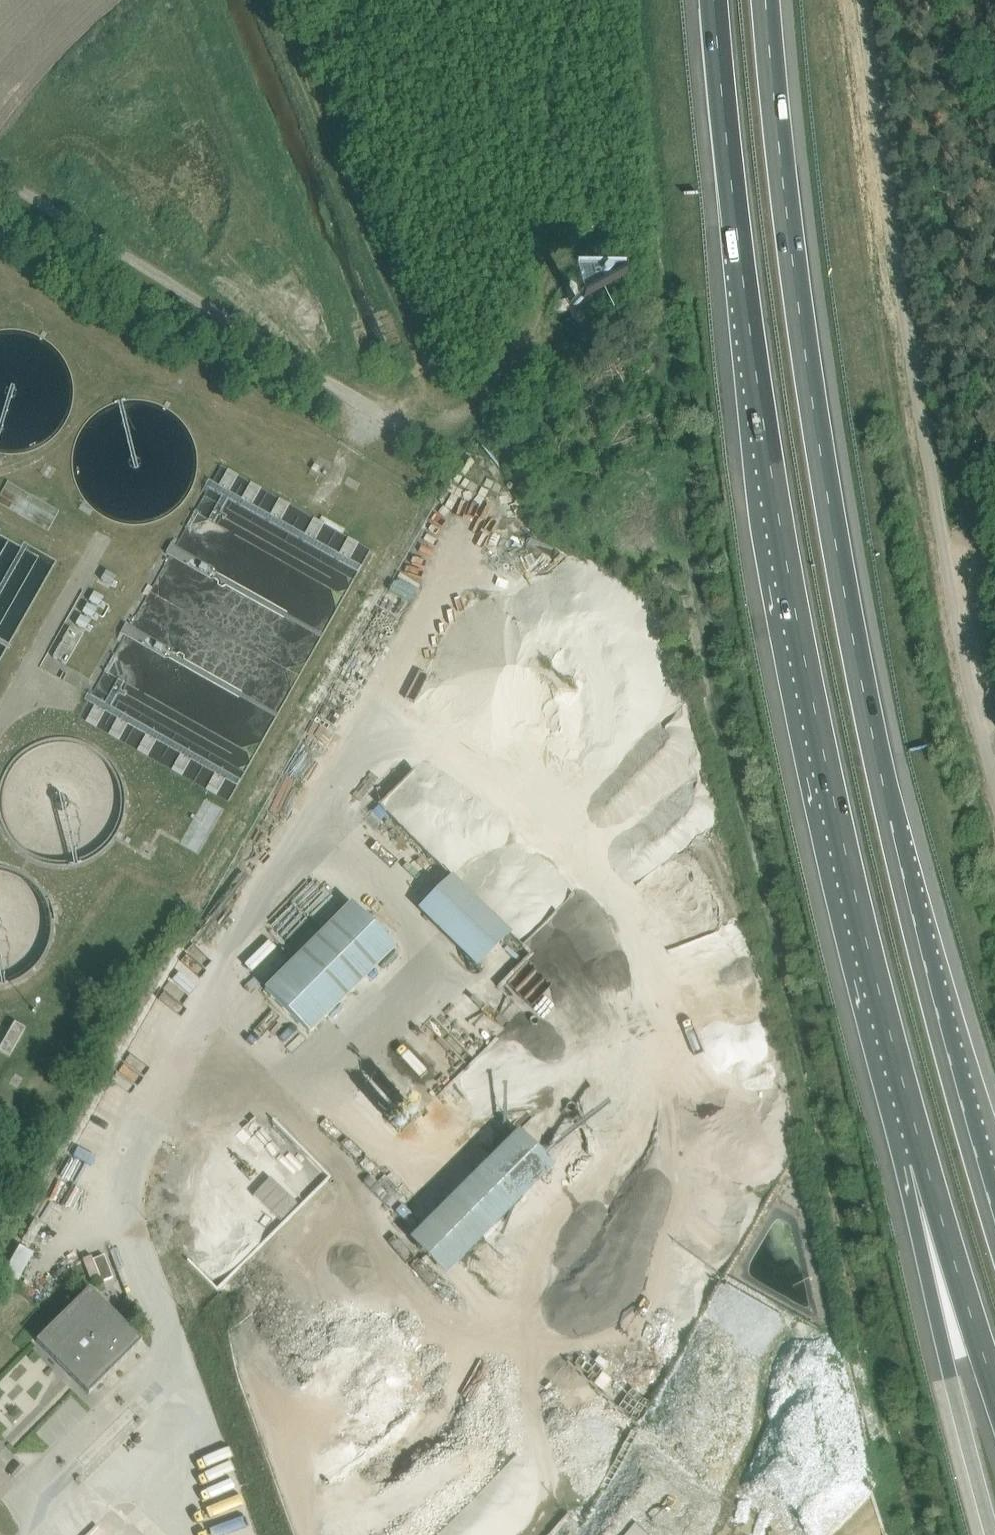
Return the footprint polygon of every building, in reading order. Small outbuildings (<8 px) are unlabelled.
[(345,596),(371,546),(227,469),(220,481),(212,481),(195,513),(207,519),(207,529),(198,525),(196,529),(202,529),(202,532),(189,532),(188,533),(197,538),(196,555),(223,569),(227,561),(249,562),(249,573),(250,571),(263,578),(263,572),(294,572),(293,585),(300,585),(313,592),(317,585),(323,588),(330,588),(345,596)] [(70,628),(54,658),(67,665),(67,664),(83,636),(70,628)] [(120,798),(119,785),(115,773),(108,763),(101,754),(90,746),(79,741),(70,739),(58,738),(46,739),(34,743),(24,749),(16,757),(8,767),(3,778),(0,789),(0,795),(0,803),(1,811),(5,822),(12,834),(20,843),(30,850),(41,855),(52,858),(63,858),(72,857),(84,853),(94,847),(100,843),(104,838),(111,829),(116,819),(119,806),(120,798)] [(388,813),(379,805),(373,812),(381,820),(388,813)] [(47,922),(46,910),(43,899),(37,888),(28,878),(19,871),(9,866),(0,864),(0,980),(10,977),(21,972),(30,963),(37,955),(43,944),(46,933),(47,922)] [(452,870),(415,906),(474,966),(511,930),(452,870)] [(265,990),(309,1033),(395,947),(352,903),(265,990)] [(0,1049),(0,1051),(10,1056),(26,1028),(15,1022),(0,1049)] [(444,1275),(552,1166),(514,1128),(406,1238),(444,1275)] [(16,1277),(32,1254),(20,1246),(5,1270),(16,1277)] [(104,1255),(94,1259),(102,1281),(112,1277),(104,1255)] [(89,1288),(36,1341),(89,1394),(142,1341),(89,1288)] [(636,1525),(626,1534),(646,1534),(636,1525)]
